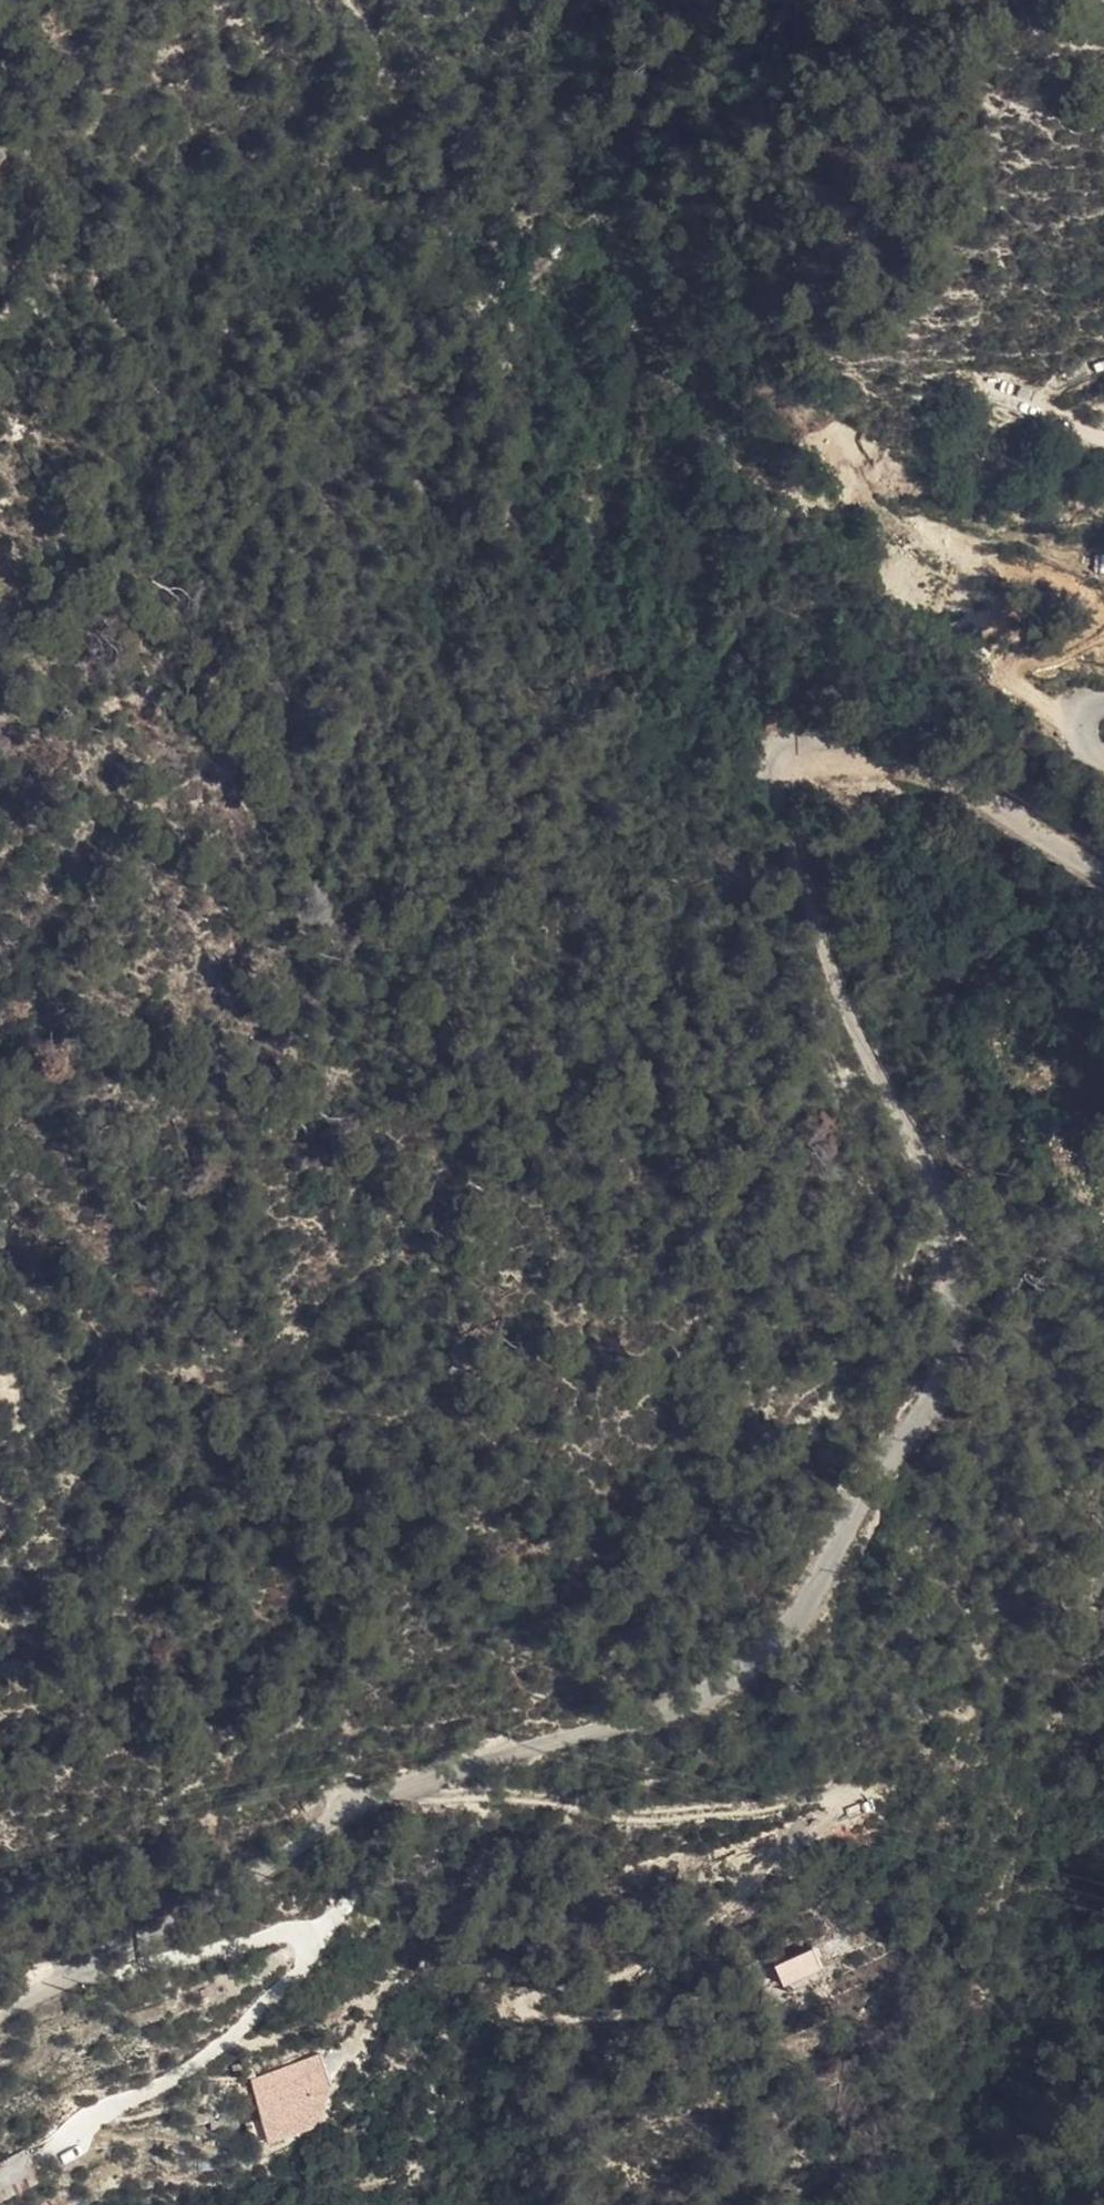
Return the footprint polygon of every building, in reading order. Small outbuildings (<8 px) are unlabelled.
[(339,1756),(327,1764),(335,1776),(346,1768),(339,1756)] [(774,1966),(783,1987),(823,1969),(813,1948),(774,1966)] [(318,2065),(295,2073),(302,2099),(326,2089),(318,2065)] [(272,2080),(277,2094),(282,2108),(299,2101),(302,2099),(295,2073),(272,2080)] [(299,2101),(305,2121),(323,2113),(335,2084),(326,2089),(302,2099),(299,2101)] [(282,2108),(277,2094),(253,2104),(264,2138),(305,2121),(299,2101),(282,2108)] [(0,2162),(0,2201),(40,2180),(24,2149),(0,2162)]
